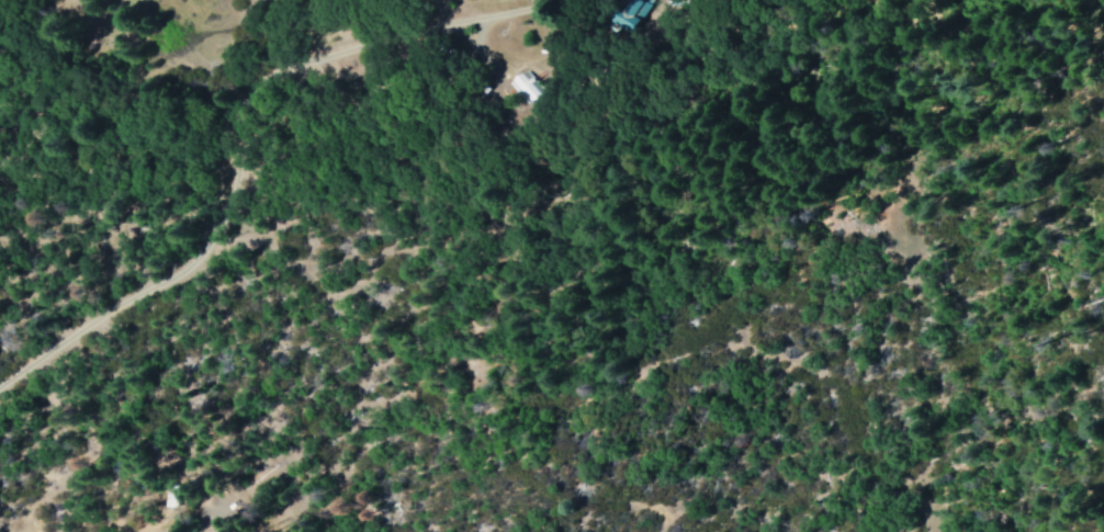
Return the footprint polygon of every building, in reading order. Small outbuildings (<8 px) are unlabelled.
[(605,17),(620,32),(643,8),(635,0),(622,0),(605,17)] [(519,103),(537,96),(527,71),(508,78),(519,103)]
